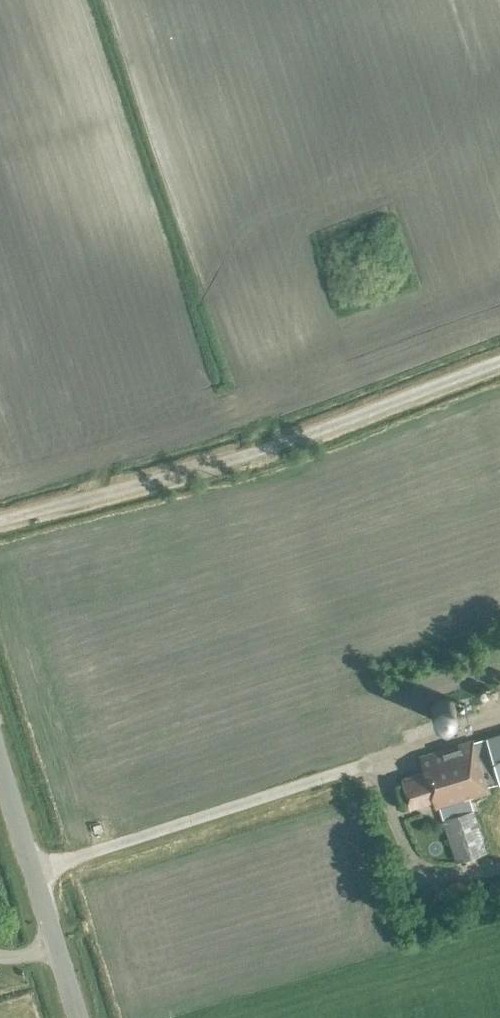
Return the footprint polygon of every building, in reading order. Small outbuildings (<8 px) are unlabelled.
[(487,739),(499,784),(499,735),(487,739)] [(486,788),(499,784),(487,739),(473,743),(472,740),(418,756),(423,771),(401,778),(410,807),(431,800),(434,808),(438,807),(440,811),(456,861),(485,852),(468,797),(487,791),(486,788)]
